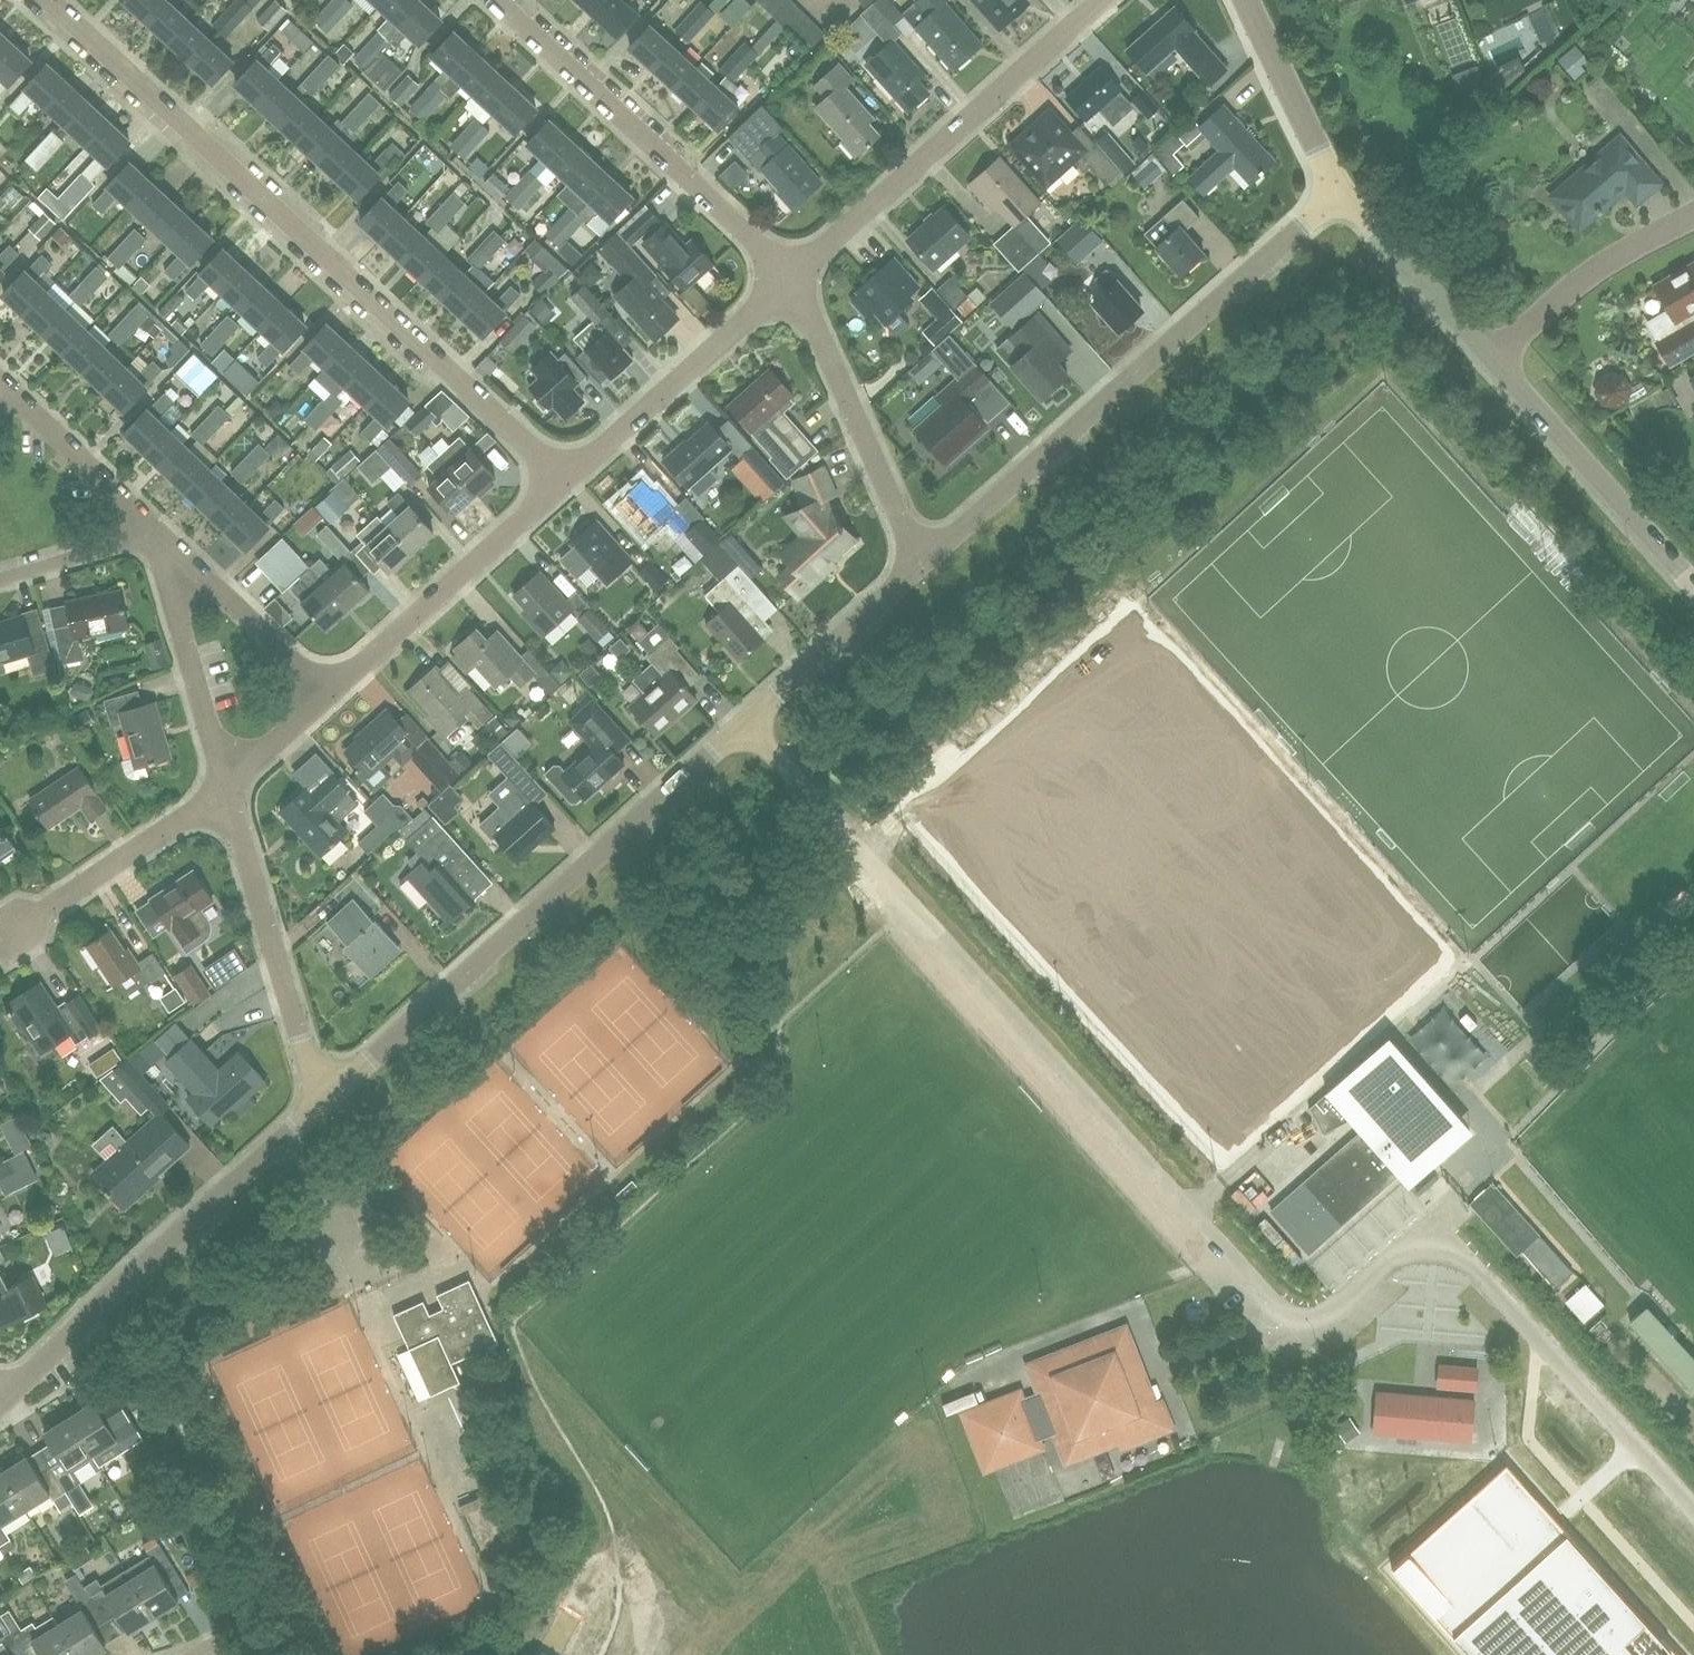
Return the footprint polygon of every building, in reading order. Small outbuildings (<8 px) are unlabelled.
[(169,0),(128,0),(127,2),(149,22),(169,0)] [(169,0),(149,22),(170,42),(191,20),(169,0)] [(226,10),(240,22),(254,8),(253,7),(247,2),(245,0),(235,0),(226,10)] [(277,0),(275,0),(257,19),(269,30),(288,10),(277,0)] [(328,6),(341,19),(354,5),(349,0),(333,0),(328,6)] [(421,0),(384,0),(379,5),(391,15),(379,29),(380,30),(387,37),(421,0)] [(442,19),(421,0),(387,37),(395,44),(397,46),(409,32),(421,43),(442,19)] [(597,16),(611,0),(580,0),(597,16)] [(597,16),(619,36),(640,14),(629,3),(632,0),(611,0),(597,16)] [(790,0),(773,0),(766,8),(774,16),(790,0)] [(774,16),(783,25),(800,7),(792,0),(790,0),(774,16)] [(867,8),(874,2),(875,1),(876,0),(860,0),(867,8)] [(891,0),(876,0),(875,1),(893,22),(903,13),(891,0)] [(905,14),(917,27),(955,70),(984,44),(946,2),(949,0),(920,0),(905,14)] [(1001,28),(1030,3),(1027,0),(975,0),(1001,28)] [(702,1),(688,15),(702,28),(715,13),(709,8),(707,6),(702,1)] [(867,8),(861,13),(890,44),(867,65),(909,111),(930,92),(917,79),(923,73),(894,41),(903,33),(874,2),(867,8)] [(328,6),(314,20),(322,27),(328,33),(341,19),(328,6)] [(800,7),(783,25),(792,33),(808,16),(800,7)] [(1196,30),(1175,7),(1129,49),(1149,71),(1176,47),(1209,85),(1228,68),(1195,31),(1196,30)] [(226,10),(213,24),(221,31),(227,36),(240,22),(226,10)] [(688,15),(675,29),(683,36),(689,42),(702,28),(688,15)] [(808,16),(792,33),(800,42),(817,24),(808,16)] [(191,20),(170,42),(192,62),(212,40),(191,20)] [(290,21),(282,30),(294,41),(302,31),(303,31),(291,20),(290,21)] [(817,24),(800,42),(809,50),(826,33),(817,24)] [(653,68),(674,46),(652,25),(631,48),(653,68)] [(1448,33),(1468,75),(1485,67),(1465,25),(1448,33)] [(12,41),(0,30),(0,54),(12,41)] [(395,44),(387,37),(380,30),(367,43),(382,57),(395,44)] [(434,55),(446,66),(434,78),(436,80),(444,87),(477,52),(456,32),(434,55)] [(212,40),(192,62),(214,83),(234,61),(212,40)] [(0,54),(0,73),(0,74),(0,95),(11,83),(11,84),(33,61),(12,41),(0,54)] [(747,41),(734,55),(746,67),(759,53),(752,46),(747,41)] [(237,83),(258,102),(279,80),(268,70),(284,52),(274,43),(258,60),(237,83)] [(354,62),(360,67),(363,71),(364,70),(366,69),(369,72),(382,57),(367,43),(354,57),(356,60),(354,62)] [(674,46),(653,68),(675,88),(696,66),(674,46)] [(477,52),(444,87),(443,88),(449,93),(452,97),(465,84),(476,93),(497,70),(477,52)] [(328,55),(315,69),(327,80),(341,65),(337,61),(335,60),(329,54),(328,55)] [(734,55),(720,70),(727,76),(733,81),(746,67),(734,55)] [(817,106),(845,138),(842,141),(855,156),(879,134),(869,123),(874,118),(847,87),(855,80),(840,63),(816,84),(827,97),(817,106)] [(20,114),(38,96),(49,107),(70,84),(50,64),(28,87),(27,86),(10,105),(20,114)] [(696,66),(675,88),(697,108),(718,85),(696,66)] [(1102,66),(1068,97),(1087,119),(1098,110),(1113,124),(1134,106),(1120,90),(1122,88),(1102,66)] [(315,69),(301,84),(308,90),(313,95),(327,80),(315,69)] [(476,93),(496,112),(517,89),(497,70),(476,93)] [(1513,77),(1509,72),(1493,85),(1497,90),(1513,77)] [(420,84),(408,73),(390,94),(401,105),(420,84)] [(1483,75),(1455,86),(1460,99),(1488,89),(1483,75)] [(718,85),(697,108),(719,129),(740,106),(729,96),(738,87),(733,81),(727,76),(718,85)] [(258,102),(278,121),(299,99),(279,80),(258,102)] [(436,80),(423,94),(436,107),(449,93),(443,88),(444,87),(436,80)] [(70,84),(49,107),(69,126),(90,103),(70,84)] [(538,108),(517,89),(496,112),(517,131),(538,108)] [(1143,89),(1131,100),(1148,119),(1161,108),(1143,89)] [(370,92),(356,106),(368,118),(381,103),(376,98),(370,92)] [(410,108),(424,121),(436,107),(423,94),(410,108)] [(278,121),(298,140),(319,117),(299,99),(278,121)] [(90,103),(69,126),(89,145),(111,122),(90,103)] [(1252,183),(1276,161),(1224,104),(1201,126),(1222,149),(1190,178),(1204,193),(1236,164),(1252,183)] [(821,182),(777,133),(784,127),(764,105),(730,136),(741,148),(754,136),(763,146),(758,150),(769,162),(760,170),(794,207),(821,182)] [(343,120),(342,121),(348,127),(354,133),(355,131),(368,118),(356,106),(343,120)] [(1038,178),(1051,191),(1064,180),(1058,173),(1081,152),(1068,137),(1071,134),(1055,117),(1058,114),(1051,106),(1007,146),(1014,145),(1041,176),(1038,178)] [(298,140),(318,159),(339,136),(319,117),(298,140)] [(477,118),(464,132),(478,145),(491,131),(484,125),(484,124),(477,118)] [(1204,130),(1192,118),(1176,133),(1185,143),(1187,145),(1204,130)] [(530,143),(544,156),(551,163),(572,139),(551,120),(530,143)] [(111,122),(89,145),(99,154),(82,172),(92,182),(109,164),(110,164),(131,142),(111,122)] [(53,129),(39,144),(52,156),(65,141),(59,136),(53,129)] [(1096,141),(1124,173),(1136,163),(1108,130),(1096,141)] [(464,132),(451,146),(458,153),(464,159),(478,145),(464,132)] [(1174,153),(1185,143),(1176,133),(1154,152),(1174,175),(1185,165),(1174,153)] [(318,159),(338,178),(360,155),(339,136),(318,159)] [(1562,190),(1560,194),(1560,198),(1561,202),(1562,205),(1565,208),(1565,209),(1580,227),(1599,211),(1600,212),(1603,210),(1600,207),(1621,189),(1636,207),(1662,185),(1621,137),(1567,184),(1564,187),(1562,190)] [(571,181),(592,158),(572,139),(551,163),(557,168),(571,181)] [(25,160),(18,168),(24,173),(32,165),(38,171),(52,156),(39,144),(25,159),(25,160)] [(1097,144),(1083,157),(1107,184),(1121,171),(1097,144)] [(360,155),(338,178),(359,197),(380,175),(380,174),(397,157),(387,147),(370,165),(360,155)] [(995,202),(1015,224),(1015,225),(1017,224),(1041,203),(1000,157),(978,177),(970,184),(990,207),(995,202)] [(578,214),(613,177),(592,158),(571,181),(584,193),(572,207),(571,208),(578,214)] [(1145,189),(1163,172),(1152,160),(1134,176),(1145,189)] [(102,214),(120,195),(131,205),(153,182),(132,163),(111,185),(92,205),(102,214)] [(547,179),(533,167),(531,170),(520,181),(534,193),(537,190),(544,182),(547,179)] [(614,218),(625,206),(634,196),(613,177),(578,214),(585,220),(598,205),(613,219),(614,218)] [(362,221),(383,240),(404,217),(393,207),(409,190),(399,180),(383,198),(362,221)] [(513,204),(518,209),(534,193),(520,181),(505,197),(513,204)] [(173,201),(153,182),(131,205),(152,223),(173,201)] [(48,187),(39,197),(64,220),(73,210),(59,197),(48,187)] [(454,192),(440,207),(452,218),(466,203),(461,198),(460,198),(454,192)] [(1200,217),(1183,199),(1145,233),(1181,275),(1205,254),(1184,231),(1200,217)] [(193,219),(173,201),(152,223),(172,242),(193,219)] [(619,229),(621,232),(633,245),(661,220),(649,207),(648,207),(646,204),(619,229)] [(440,207),(426,221),(433,227),(439,232),(448,223),(452,218),(440,207)] [(945,207),(908,240),(933,268),(970,235),(945,207)] [(571,208),(558,222),(572,234),(585,220),(578,214),(571,208)] [(57,223),(45,212),(29,228),(41,239),(57,223)] [(383,240),(403,259),(424,236),(404,217),(383,240)] [(1083,217),(1058,240),(1078,262),(1103,239),(1083,217)] [(214,239),(193,219),(172,242),(182,252),(165,270),(175,280),(192,261),(193,261),(214,239)] [(666,220),(644,240),(665,264),(665,265),(685,288),(713,262),(693,239),(688,244),(666,220)] [(560,247),(572,234),(558,222),(546,235),(553,241),(558,246),(560,247)] [(1017,224),(1015,225),(1015,224),(994,243),(1019,271),(1042,250),(1017,224)] [(135,227),(121,242),(134,254),(148,239),(142,234),(135,227)] [(494,229),(481,244),(493,255),(506,240),(501,235),(494,229)] [(619,230),(600,247),(630,280),(616,293),(656,337),(679,317),(648,282),(657,273),(619,230)] [(403,259),(423,278),(444,255),(424,236),(403,259)] [(108,256),(108,257),(115,264),(118,267),(115,270),(131,285),(138,276),(125,264),(134,254),(121,242),(108,256)] [(4,272),(3,271),(20,253),(10,244),(0,254),(0,276),(4,272)] [(481,244),(467,259),(473,264),(479,270),(481,268),(493,255),(481,244)] [(196,299),(213,280),(224,291),(245,269),(225,249),(204,272),(203,271),(185,290),(196,299)] [(4,294),(25,314),(47,291),(36,280),(52,263),(42,253),(25,270),(26,271),(4,294)] [(423,278),(443,297),(465,274),(444,255),(423,278)] [(857,290),(859,292),(850,300),(867,319),(875,311),(885,323),(913,299),(910,296),(921,286),(895,257),(857,290)] [(556,261),(536,279),(547,290),(566,272),(556,261)] [(1649,322),(1659,340),(1658,340),(1672,363),(1693,350),(1693,263),(1656,285),(1671,310),(1649,322)] [(97,265),(83,280),(96,291),(109,277),(104,272),(97,266),(97,265)] [(1108,291),(1095,302),(1120,330),(1143,309),(1122,286),(1123,285),(1108,268),(1097,278),(1108,291)] [(245,269),(224,291),(244,310),(266,287),(245,269)] [(471,280),(465,274),(443,297),(464,315),(485,292),(495,281),(482,269),(471,280)] [(151,285),(142,276),(134,284),(144,293),(151,285)] [(951,277),(938,289),(956,309),(969,297),(951,277)] [(83,280),(70,294),(76,301),(82,306),(96,291),(83,280)] [(609,311),(610,310),(586,283),(573,295),(595,320),(597,322),(609,311)] [(485,292),(464,315),(484,335),(506,312),(522,294),(511,285),(495,302),(485,292)] [(932,286),(918,299),(938,320),(952,308),(932,286)] [(1012,326),(1030,311),(1008,286),(991,302),(1012,326)] [(266,287),(244,310),(265,329),(286,306),(266,287)] [(25,314),(45,333),(67,310),(47,291),(25,314)] [(137,304),(123,318),(135,330),(141,324),(149,316),(149,315),(144,310),(137,304)] [(286,306),(265,329),(275,338),(258,357),(268,367),(285,348),(306,325),(286,306)] [(45,333),(65,352),(87,329),(67,310),(45,333)] [(592,323),(593,324),(577,338),(586,348),(577,356),(602,383),(603,382),(602,381),(609,375),(611,378),(635,357),(625,346),(609,328),(618,321),(609,311),(597,322),(595,320),(592,323)] [(1024,355),(1012,365),(1042,398),(1068,374),(1044,347),(1058,335),(1038,313),(1009,338),(1024,355)] [(228,314),(214,329),(227,340),(241,326),(235,320),(228,314)] [(529,334),(537,324),(525,314),(517,323),(529,334)] [(123,318),(109,333),(116,340),(121,345),(135,330),(123,318)] [(316,356),(327,366),(348,343),(327,324),(289,364),(299,374),(316,356)] [(65,352),(85,372),(107,349),(87,329),(65,352)] [(214,329),(201,344),(202,344),(207,349),(207,350),(213,355),(227,340),(214,329)] [(179,338),(170,348),(181,359),(191,348),(179,338)] [(948,341),(935,353),(947,366),(960,354),(948,341)] [(348,384),(368,362),(348,343),(327,366),(313,380),(327,394),(333,400),(348,384)] [(85,372),(105,391),(127,368),(107,349),(85,372)] [(219,377),(196,355),(194,352),(184,362),(209,387),(219,377)] [(554,405),(565,418),(584,401),(573,388),(586,376),(566,354),(558,361),(551,352),(533,368),(540,377),(531,385),(542,397),(537,401),(544,410),(549,405),(551,407),(554,405)] [(137,377),(127,368),(105,391),(126,411),(148,388),(147,387),(163,369),(154,360),(137,377)] [(357,393),(368,403),(389,381),(368,362),(348,384),(357,393)] [(993,382),(975,362),(938,395),(945,403),(917,429),(945,459),(969,437),(972,441),(988,426),(968,404),(993,382)] [(730,405),(754,431),(751,433),(772,456),(770,458),(787,478),(819,450),(785,411),(794,403),(790,398),(793,396),(770,369),(730,405)] [(1631,389),(1624,378),(1612,376),(1601,383),(1599,395),(1606,405),(1618,408),(1628,401),(1631,389)] [(409,400),(389,381),(368,403),(378,413),(362,432),(372,441),(389,423),(388,423),(409,400)] [(127,433),(148,453),(170,430),(158,419),(175,402),(165,392),(148,409),(149,410),(127,433)] [(316,406),(328,419),(339,406),(333,400),(327,394),(316,406)] [(434,421),(443,413),(431,400),(426,404),(427,405),(406,423),(417,436),(434,421)] [(219,404),(205,418),(217,430),(231,415),(226,411),(226,410),(219,404)] [(328,419),(316,406),(304,419),(310,425),(317,431),(328,419)] [(205,418),(191,433),(198,440),(203,445),(204,444),(217,430),(205,418)] [(712,465),(732,447),(710,422),(680,449),(678,446),(664,459),(689,486),(686,489),(695,499),(718,478),(719,473),(712,465)] [(148,453),(168,472),(189,449),(170,430),(148,453)] [(487,434),(471,448),(479,457),(496,442),(497,441),(489,433),(487,434)] [(332,443),(324,436),(308,453),(316,461),(332,443)] [(461,437),(451,446),(440,456),(475,495),(475,494),(481,494),(492,484),(492,479),(496,476),(479,457),(471,448),(461,437)] [(412,484),(422,475),(390,438),(379,447),(412,484)] [(259,442),(245,457),(258,469),(271,454),(266,449),(265,448),(259,442)] [(753,445),(739,457),(741,461),(743,462),(755,476),(771,494),(785,481),(756,449),(753,445)] [(392,465),(377,448),(345,477),(348,480),(361,469),(373,482),(392,465)] [(168,472),(187,491),(209,468),(189,449),(168,472)] [(361,461),(351,449),(326,471),(336,482),(361,461)] [(453,514),(475,495),(440,456),(429,466),(439,478),(429,487),(453,514)] [(245,457),(231,472),(238,478),(243,484),(258,469),(245,457)] [(824,499),(836,494),(824,467),(792,482),(803,507),(782,517),(800,537),(783,553),(794,565),(780,577),(795,594),(799,597),(811,585),(827,570),(824,566),(854,539),(829,511),(830,511),(824,499)] [(187,491),(207,510),(229,487),(209,468),(187,491)] [(680,533),(683,530),(690,524),(675,507),(667,499),(664,502),(643,478),(615,504),(647,538),(667,520),(679,533),(680,533)] [(207,510),(227,529),(249,506),(229,487),(207,510)] [(333,489),(316,505),(333,524),(350,508),(333,489)] [(389,526),(412,551),(434,531),(399,493),(389,502),(401,515),(389,526)] [(285,507),(276,498),(259,516),(249,506),(227,529),(248,549),(270,526),(269,525),(285,507)] [(412,551),(389,526),(388,527),(376,514),(356,532),(391,571),(412,551)] [(702,553),(704,554),(705,556),(724,539),(721,537),(704,519),(705,518),(704,516),(686,532),(685,533),(702,553)] [(591,564),(608,583),(633,560),(597,520),(590,526),(587,522),(576,532),(579,536),(572,543),(575,547),(561,559),(577,577),(591,564)] [(351,551),(328,524),(317,533),(346,564),(344,565),(341,561),(331,570),(321,558),(311,567),(348,609),(358,601),(362,603),(371,595),(369,591),(370,590),(361,579),(371,569),(353,549),(351,551)] [(764,568),(734,534),(723,544),(752,578),(764,568)] [(327,629),(348,609),(311,567),(283,537),(256,563),(267,575),(280,564),(288,572),(281,578),(290,588),(301,577),(315,592),(303,603),(327,629)] [(720,582),(706,595),(721,611),(707,624),(725,644),(727,641),(731,645),(728,648),(740,660),(764,639),(747,619),(767,601),(718,546),(701,561),(720,582)] [(652,560),(639,571),(656,591),(669,579),(652,560)] [(532,612),(527,616),(545,635),(573,608),(540,572),(515,595),(532,612)] [(129,627),(121,589),(67,601),(71,622),(54,626),(62,663),(85,658),(81,637),(129,627)] [(591,607),(577,619),(597,641),(598,640),(602,645),(613,636),(609,631),(611,629),(591,607)] [(7,672),(4,660),(28,652),(35,673),(56,667),(44,630),(30,635),(24,616),(0,623),(0,674),(7,672)] [(454,649),(458,652),(452,657),(466,672),(476,663),(497,686),(496,687),(501,692),(515,679),(521,686),(536,672),(498,630),(486,640),(476,629),(454,649)] [(633,680),(645,694),(632,706),(658,734),(697,698),(688,689),(702,677),(677,649),(680,647),(668,634),(643,657),(645,658),(646,657),(652,663),(633,680)] [(602,675),(591,663),(579,674),(590,686),(602,675)] [(494,715),(485,705),(467,686),(459,693),(434,666),(409,689),(431,713),(433,711),(439,718),(434,722),(443,732),(466,711),(480,727),(494,715)] [(546,668),(536,677),(551,694),(562,685),(546,668)] [(140,689),(105,699),(107,706),(111,720),(113,726),(125,723),(135,757),(122,760),(125,771),(125,772),(127,775),(130,777),(134,779),(140,778),(149,775),(146,764),(171,757),(155,701),(144,704),(140,689)] [(596,746),(567,772),(561,765),(556,765),(547,773),(572,801),(577,801),(583,796),(586,799),(625,763),(617,754),(631,740),(595,701),(573,721),(596,746)] [(348,760),(366,779),(392,755),(402,767),(411,758),(408,755),(419,745),(386,709),(365,728),(367,731),(347,750),(352,756),(348,760)] [(495,716),(482,729),(496,744),(509,731),(495,716)] [(411,758),(441,792),(461,774),(428,737),(419,745),(408,755),(411,758)] [(535,777),(517,757),(502,741),(488,753),(503,770),(521,789),(535,777)] [(31,800),(48,827),(81,805),(91,819),(108,808),(81,767),(31,800)] [(306,787),(281,811),(322,855),(347,831),(338,822),(359,803),(332,774),(312,793),(306,787)] [(494,838),(497,836),(519,860),(556,827),(533,802),(530,805),(518,792),(482,825),(494,838)] [(400,831),(414,818),(411,815),(402,805),(395,804),(384,813),(397,828),(400,831)] [(461,881),(478,865),(446,829),(445,829),(433,815),(433,816),(426,808),(414,818),(400,831),(407,839),(406,840),(417,852),(407,861),(414,868),(409,873),(413,879),(410,881),(428,901),(429,900),(450,922),(476,898),(461,881)] [(384,819),(359,842),(368,853),(394,830),(384,819)] [(16,849),(0,825),(0,860),(16,849)] [(184,943),(188,940),(194,947),(206,939),(208,936),(212,930),(212,924),(209,919),(202,908),(213,900),(193,871),(152,899),(171,927),(173,928),(184,943)] [(403,948),(373,916),(383,907),(356,877),(335,896),(345,906),(329,921),(350,943),(345,947),(373,976),(403,948)] [(118,983),(127,997),(150,980),(151,982),(167,972),(153,952),(138,962),(129,948),(125,951),(111,929),(87,945),(114,986),(118,983)] [(221,957),(202,969),(215,989),(234,977),(221,957)] [(192,964),(175,975),(194,1004),(211,993),(192,964)] [(1624,987),(1632,995),(1644,984),(1636,976),(1624,987)] [(40,982),(6,1005),(21,1027),(25,1025),(43,1051),(73,1031),(79,1041),(89,1034),(90,1036),(102,1028),(79,995),(68,1002),(71,1006),(61,1012),(40,982)] [(176,987),(161,997),(170,1011),(186,1001),(176,987)] [(235,1109),(250,1096),(266,1081),(239,1052),(219,1070),(191,1040),(167,1062),(195,1092),(189,1098),(213,1123),(232,1106),(235,1109)] [(1320,1171),(1272,1213),(1309,1254),(1357,1213),(1399,1175),(1400,1175),(1409,1187),(1437,1162),(1438,1163),(1470,1135),(1470,1134),(1445,1107),(1396,1051),(1387,1040),(1310,1109),(1325,1136),(1350,1123),(1353,1121),(1360,1131),(1362,1133),(1320,1171)] [(162,1114),(171,1105),(128,1057),(114,1070),(114,1069),(100,1079),(121,1102),(132,1092),(148,1109),(149,1107),(157,1116),(94,1174),(126,1209),(150,1187),(149,1185),(191,1146),(162,1114)] [(17,1171),(33,1164),(26,1150),(0,1163),(0,1180),(17,1171)] [(1488,1190),(1471,1204),(1478,1212),(1492,1228),(1518,1257),(1519,1255),(1524,1251),(1557,1289),(1574,1274),(1521,1214),(1494,1184),(1488,1190)] [(56,1206),(44,1200),(37,1215),(50,1221),(56,1206)] [(47,1305),(32,1274),(9,1286),(0,1269),(0,1328),(47,1305)] [(424,1299),(394,1313),(432,1394),(461,1380),(453,1363),(500,1341),(471,1278),(438,1293),(447,1311),(433,1318),(424,1299)] [(1172,1428),(1162,1402),(1156,1405),(1126,1328),(1029,1365),(1042,1398),(1025,1404),(1020,1392),(964,1414),(986,1470),(1042,1448),(1038,1438),(1055,1431),(1067,1462),(1119,1442),(1121,1448),(1172,1428)] [(1439,1387),(1477,1390),(1479,1368),(1441,1365),(1439,1387)] [(1377,1393),(1374,1435),(1473,1443),(1476,1401),(1377,1393)] [(93,1401),(68,1417),(92,1454),(116,1439),(119,1444),(124,1451),(144,1439),(116,1395),(96,1407),(93,1401)] [(92,1454),(68,1417),(44,1432),(61,1459),(49,1466),(65,1491),(77,1484),(68,1470),(92,1454)] [(65,1491),(49,1466),(37,1474),(26,1457),(2,1472),(26,1509),(50,1494),(53,1499),(65,1491)] [(1506,1465),(1392,1567),(1472,1654),(1677,1654),(1506,1465)] [(2,1472),(0,1473),(0,1546),(10,1539),(1,1525),(26,1509),(2,1472)] [(150,1556),(127,1571),(127,1572),(131,1577),(130,1578),(153,1615),(178,1600),(178,1599),(167,1582),(179,1574),(160,1545),(158,1542),(146,1550),(149,1555),(150,1556)] [(98,1582),(87,1589),(91,1595),(90,1595),(106,1620),(118,1613),(128,1630),(129,1631),(153,1615),(130,1578),(131,1577),(127,1572),(127,1571),(101,1587),(98,1582)] [(58,1624),(77,1654),(90,1654),(105,1645),(105,1644),(94,1628),(106,1620),(90,1595),(85,1588),(74,1595),(79,1602),(78,1603),(64,1612),(67,1618),(58,1624)] [(13,1634),(22,1629),(9,1608),(0,1614),(11,1631),(13,1634)] [(58,1624),(53,1616),(36,1627),(33,1622),(22,1629),(13,1634),(17,1641),(26,1654),(77,1654),(58,1624)] [(17,1641),(13,1634),(11,1631),(0,1638),(0,1640),(5,1649),(9,1654),(8,1654),(26,1654),(17,1641)]
